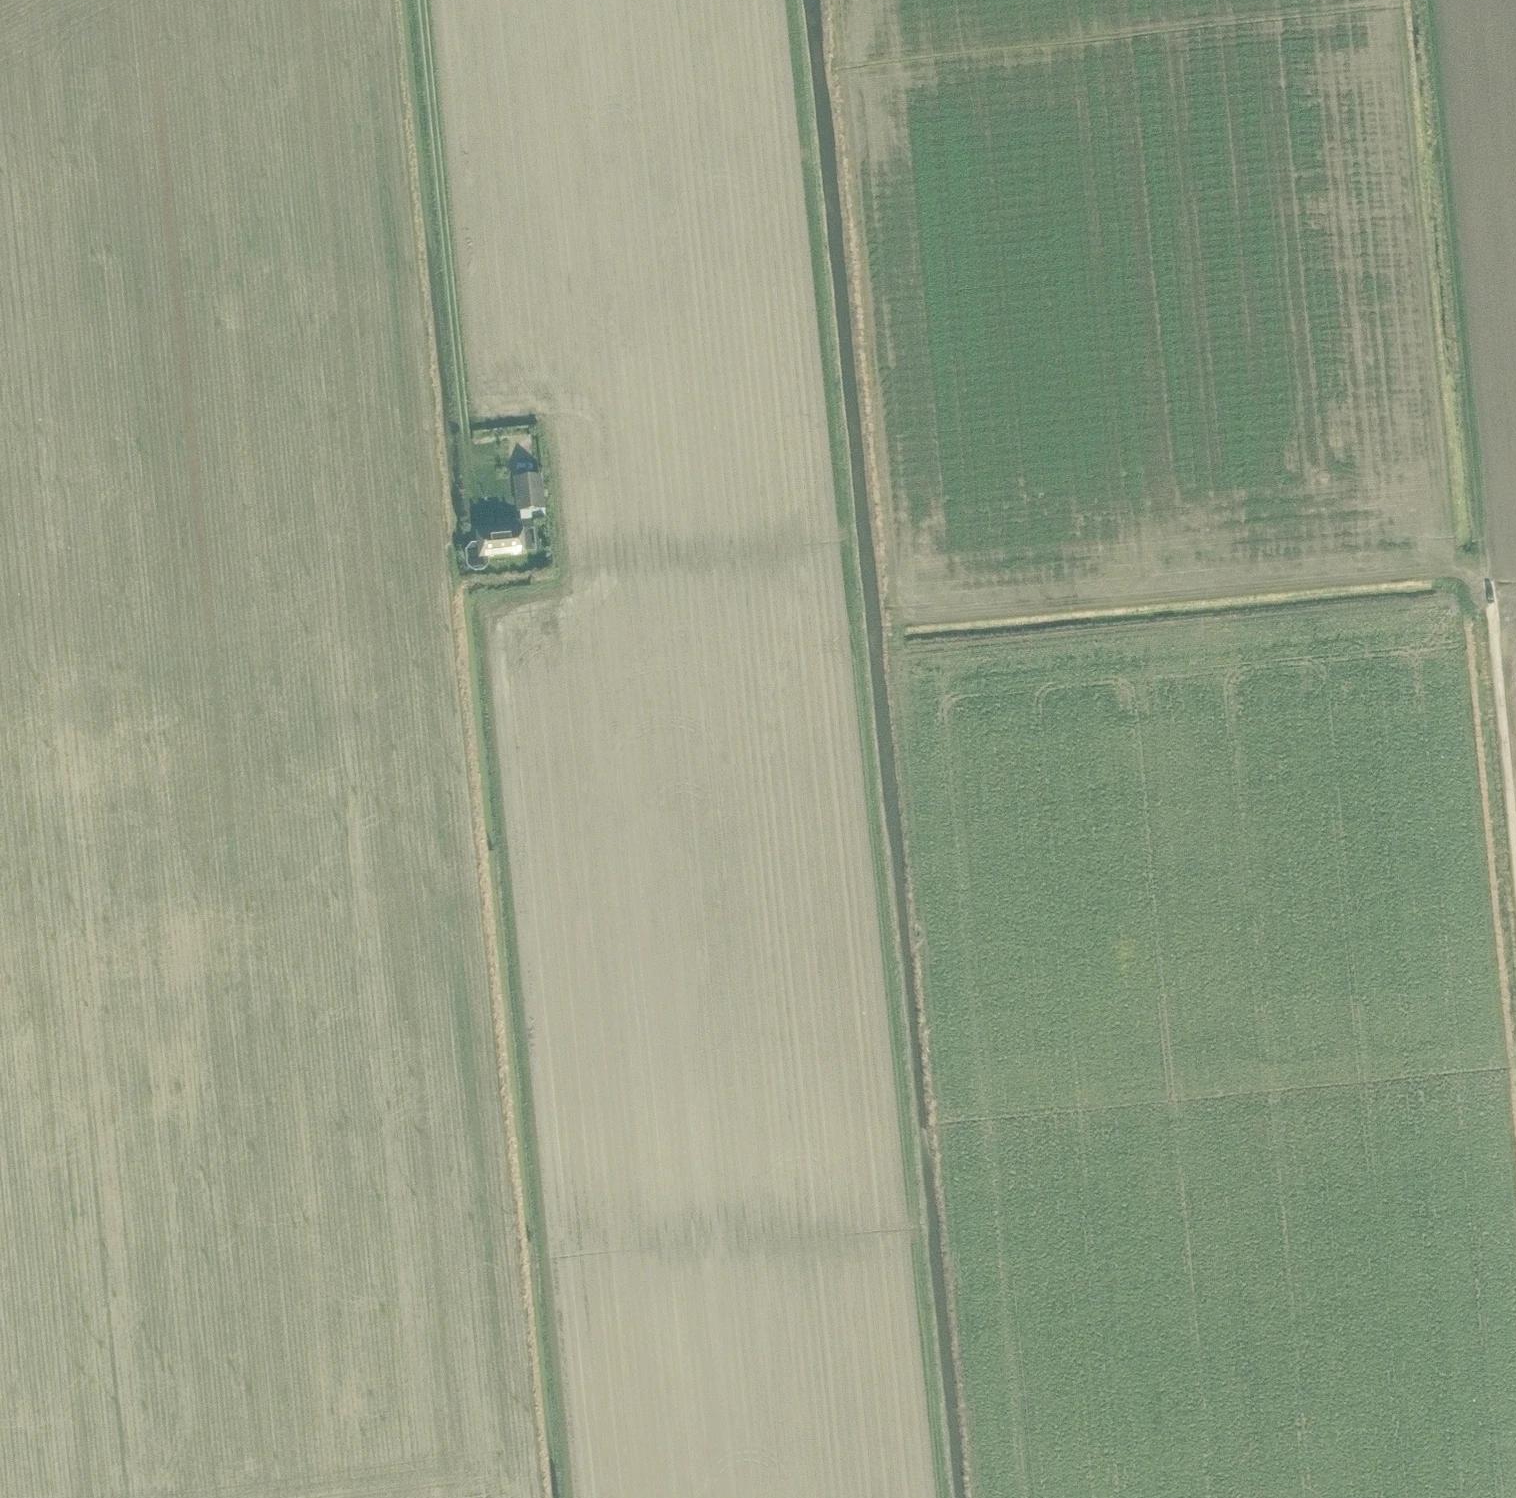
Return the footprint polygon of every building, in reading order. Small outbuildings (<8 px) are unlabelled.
[(543,522),(542,511),(539,479),(514,481),(518,514),(518,522),(502,524),(503,529),(474,533),(476,546),(470,547),(464,553),(466,567),(473,572),(481,571),(486,565),(485,559),(522,554),(522,552),(531,551),(528,524),(543,522)]
